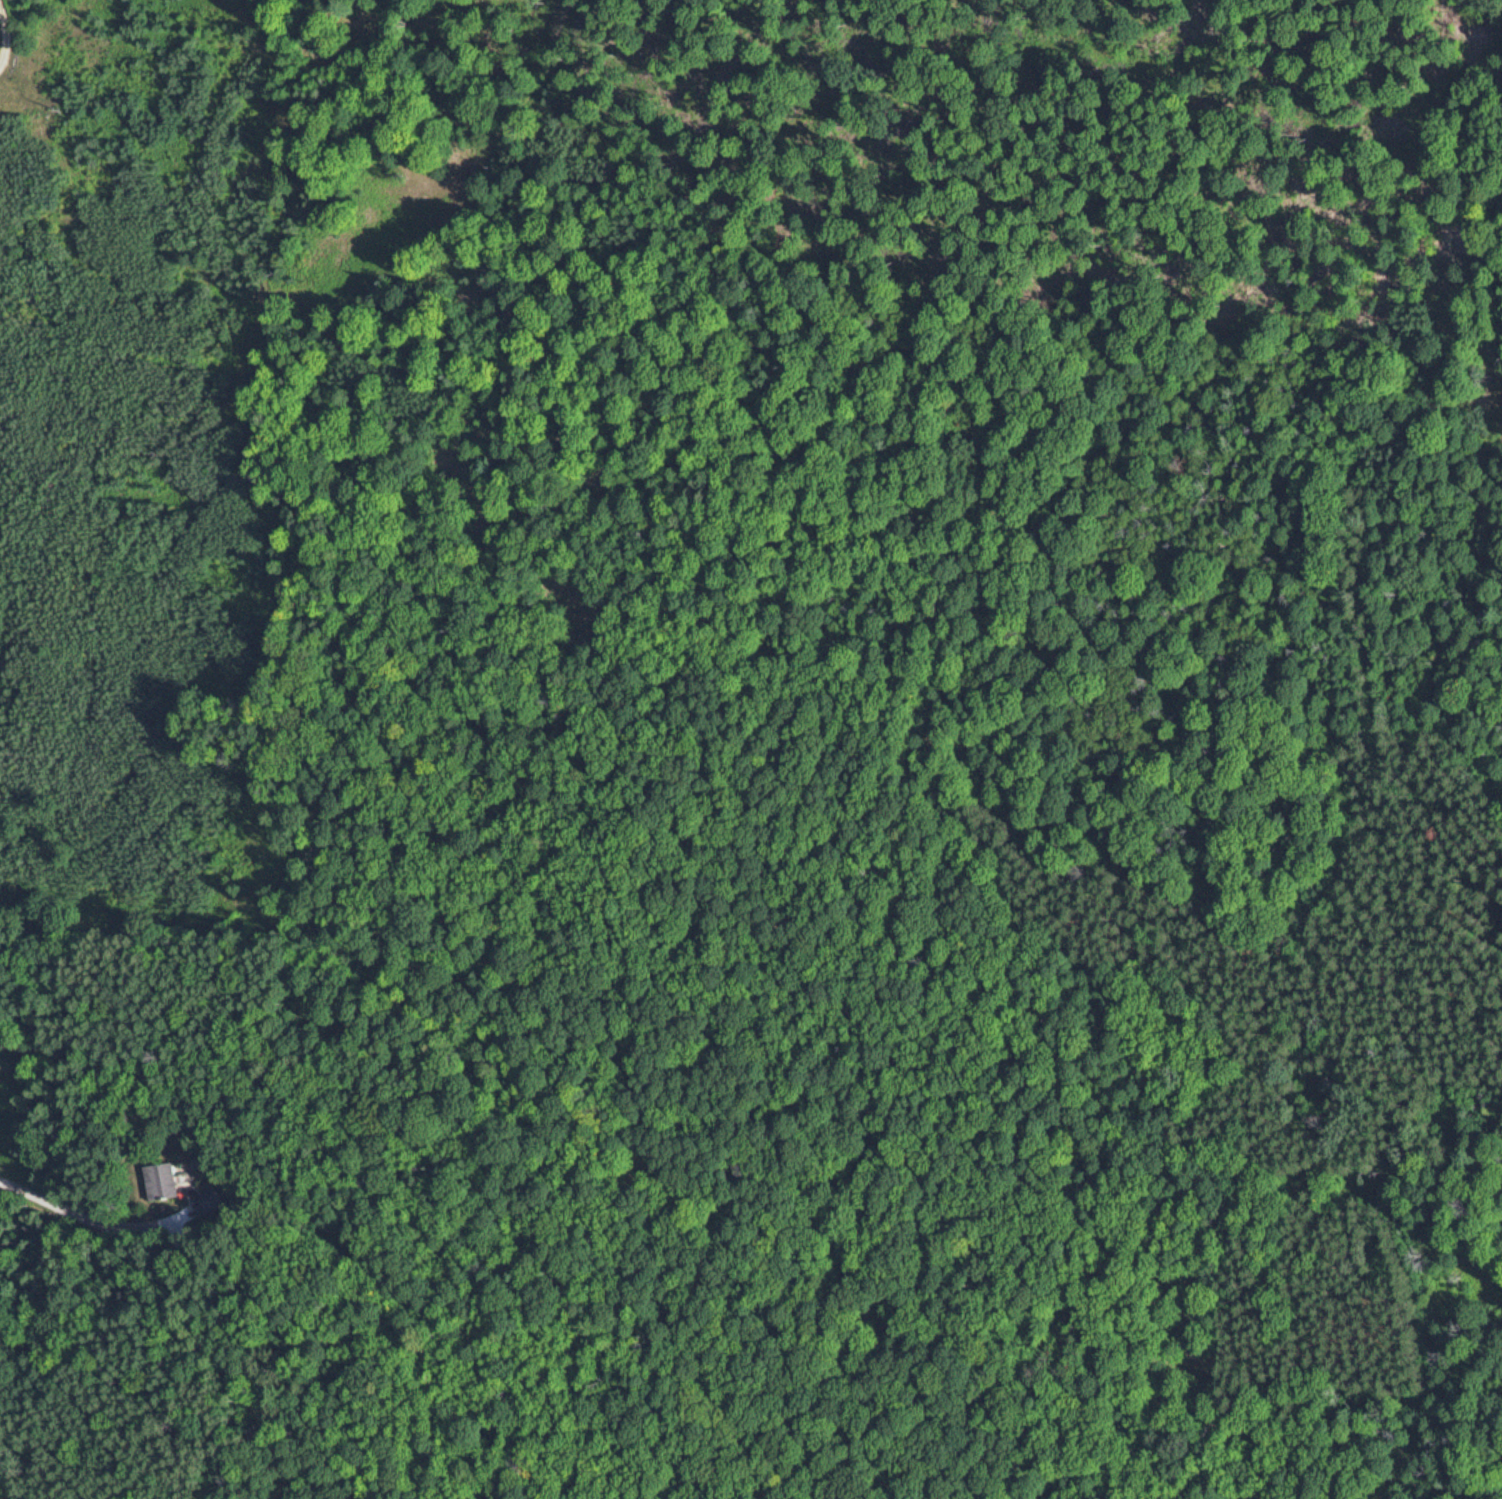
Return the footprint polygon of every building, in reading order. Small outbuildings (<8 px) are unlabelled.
[(178,1161),(149,1165),(154,1200),(183,1196),(178,1161)] [(211,1213),(227,1204),(218,1187),(202,1196),(211,1213)]
